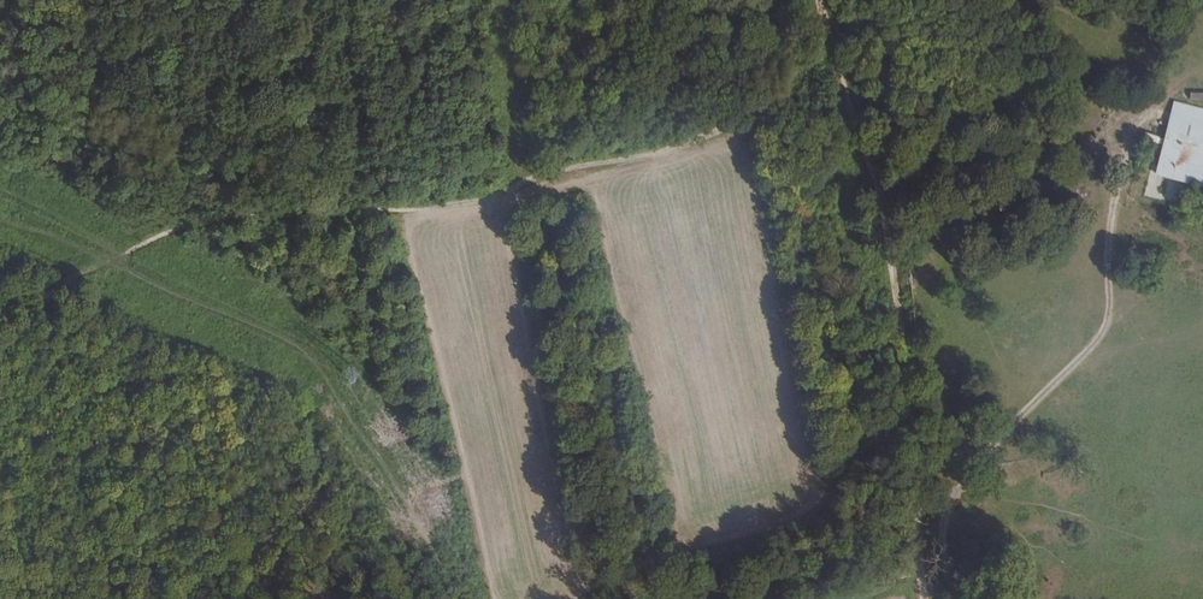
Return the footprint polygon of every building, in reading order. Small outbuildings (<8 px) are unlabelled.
[(1171,103),(1155,175),(1202,186),(1202,111),(1171,103)]
